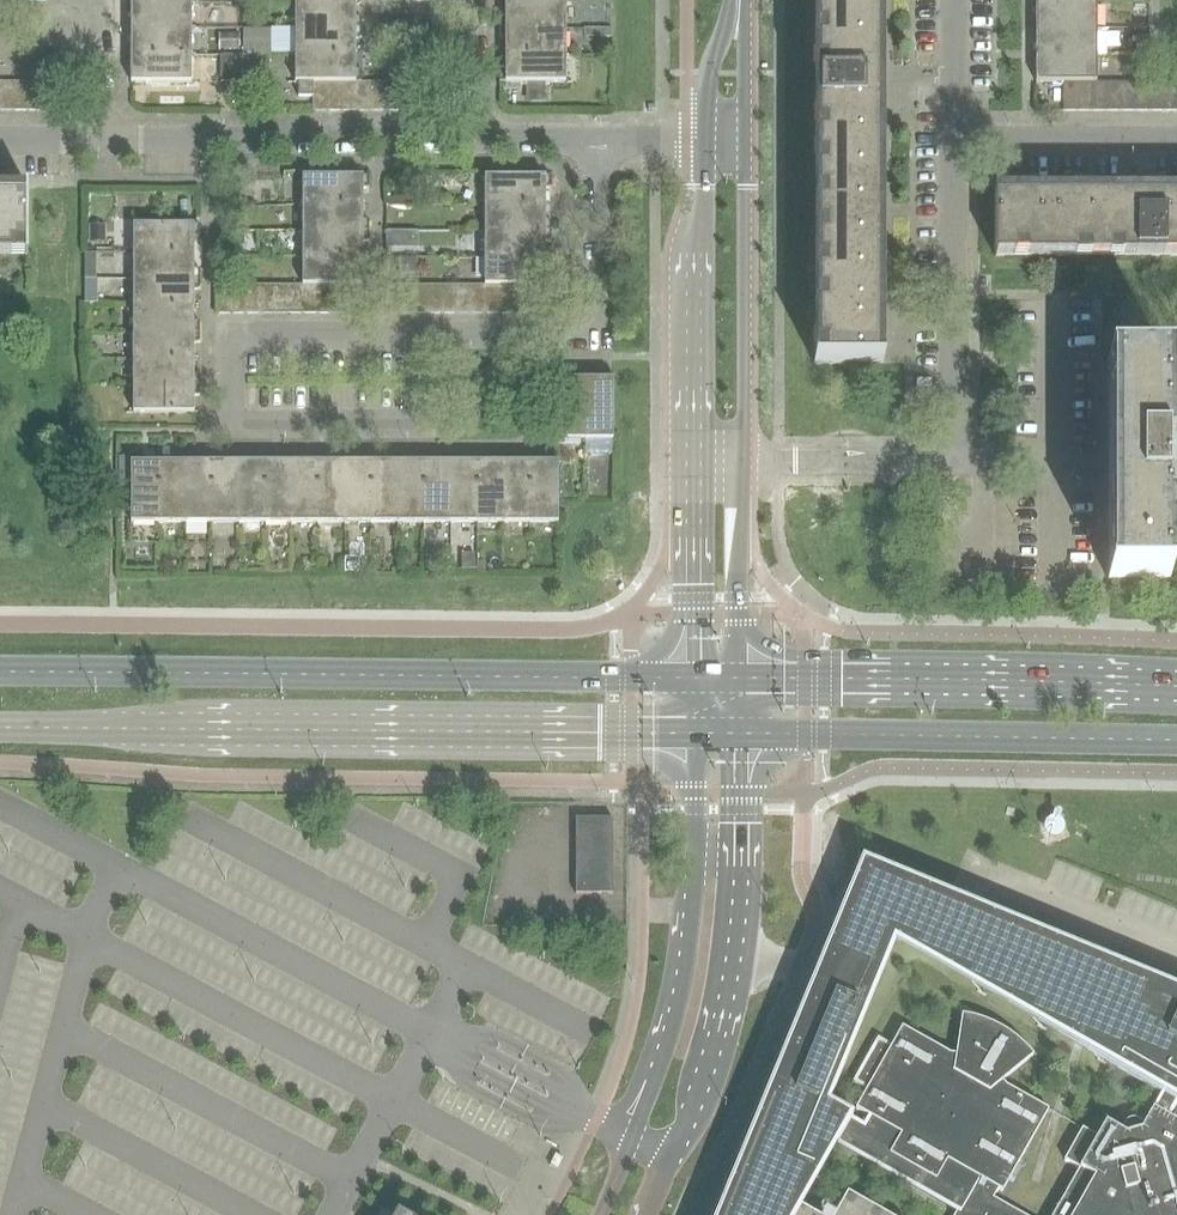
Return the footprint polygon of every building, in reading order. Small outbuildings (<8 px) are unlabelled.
[(883,364),(883,362),(875,362),(875,213),(883,212),(883,94),(883,0),(817,0),(817,362),(816,362),(816,364),(883,364)] [(191,1),(131,1),(131,27),(191,27),(191,1)] [(356,1),(295,1),(295,28),(361,28),(361,19),(356,19),(356,1)] [(499,19),(499,28),(566,28),(566,2),(505,2),(505,19),(499,19)] [(1036,2),(1036,29),(1096,29),(1096,2),(1036,2)] [(191,27),(131,27),(130,54),(191,54),(191,27)] [(361,28),(295,28),(295,54),(356,54),(356,38),(361,38),(361,28)] [(505,38),(505,55),(566,55),(566,28),(499,28),(499,38),(505,38)] [(1036,29),(1036,55),(1096,55),(1096,29),(1036,29)] [(242,30),(242,51),(268,51),(268,30),(242,30)] [(240,34),(226,34),(226,50),(240,50),(240,34)] [(1147,53),(1147,34),(1135,34),(1135,53),(1147,53)] [(1147,73),(1147,53),(1135,53),(1135,73),(1147,73)] [(191,54),(130,54),(130,83),(191,83),(191,54)] [(298,82),(298,97),(313,97),(313,82),(328,82),(342,82),(356,82),(361,82),(361,71),(356,71),(356,54),(295,54),(295,82),(298,82)] [(500,71),(500,82),(527,82),(545,82),(566,82),(566,55),(505,55),(505,71),(500,71)] [(1036,83),(1063,83),(1077,82),(1092,82),(1097,82),(1096,55),(1036,55),(1036,83)] [(221,56),(221,82),(242,82),(242,56),(221,56)] [(243,65),(243,81),(255,81),(255,65),(243,65)] [(13,110),(13,82),(0,82),(0,110),(13,110)] [(13,82),(13,110),(28,110),(28,82),(13,82)] [(28,82),(28,110),(42,110),(42,82),(28,82)] [(42,82),(42,110),(57,110),(57,82),(42,82)] [(328,111),(328,82),(313,82),(313,97),(313,111),(328,111)] [(342,82),(328,82),(328,111),(342,111),(342,82)] [(342,82),(342,111),(356,111),(356,82),(342,82)] [(371,82),(361,82),(356,82),(356,111),(371,111),(371,82)] [(385,82),(371,82),(371,111),(385,111),(385,82)] [(400,82),(385,82),(385,111),(400,111),(400,82)] [(414,82),(400,82),(400,111),(414,111),(414,82)] [(527,82),(527,98),(545,98),(545,82),(527,82)] [(1077,82),(1063,83),(1063,111),(1077,111),(1077,82)] [(1092,111),(1092,82),(1077,82),(1077,111),(1092,111)] [(1105,82),(1097,82),(1092,82),(1092,111),(1105,111),(1105,82)] [(1105,111),(1120,111),(1120,82),(1105,82),(1105,111)] [(1135,111),(1135,82),(1120,82),(1120,111),(1135,111)] [(1149,82),(1147,82),(1135,82),(1135,111),(1149,111),(1149,82)] [(1164,111),(1164,82),(1149,82),(1149,111),(1164,111)] [(1164,82),(1164,111),(1176,111),(1176,82),(1164,82)] [(368,188),(368,177),(302,177),(302,204),(363,204),(363,188),(368,188)] [(550,188),(550,177),(484,177),(484,204),(545,204),(545,188),(550,188)] [(26,255),(26,256),(27,256),(27,188),(26,188),(26,196),(0,196),(0,255),(26,255)] [(419,190),(419,205),(429,205),(429,190),(419,190)] [(1141,191),(998,191),(998,190),(997,190),(997,258),(998,258),(998,257),(1176,257),(1176,191),(1141,191)] [(302,204),(302,231),(368,231),(368,222),(363,222),(363,204),(302,204)] [(484,204),(484,231),(550,231),(550,221),(545,221),(545,204),(484,204)] [(90,226),(90,243),(103,243),(103,226),(90,226)] [(132,226),(132,253),(194,253),(194,237),(198,237),(198,226),(132,226)] [(302,231),(302,257),(363,257),(363,241),(368,241),(368,231),(302,231)] [(484,231),(484,257),(545,257),(545,240),(550,240),(550,231),(484,231)] [(401,249),(401,232),(387,232),(387,249),(401,249)] [(132,253),(132,279),(198,279),(198,269),(194,269),(194,253),(132,253)] [(332,285),(347,285),(368,285),(368,275),(363,275),(363,257),(302,257),(302,285),(303,285),(318,285),(332,285)] [(500,285),(514,285),(529,285),(550,284),(550,273),(545,273),(545,257),(484,257),(484,284),(500,285)] [(388,258),(388,274),(402,275),(402,258),(388,258)] [(84,267),(84,280),(95,280),(95,267),(84,267)] [(132,279),(132,306),(194,306),(194,289),(199,289),(198,279),(132,279)] [(84,280),(84,292),(96,292),(96,280),(95,280),(84,280)] [(232,314),(232,285),(217,284),(217,314),(232,314)] [(232,285),(232,314),(246,314),(246,285),(232,285)] [(246,285),(246,314),(260,314),(260,285),(246,285)] [(260,285),(260,314),(275,314),(275,285),(260,285)] [(275,285),(275,314),(289,314),(289,285),(275,285)] [(289,285),(289,314),(303,314),(303,285),(302,285),(289,285)] [(303,285),(303,314),(318,314),(318,285),(303,285)] [(318,285),(318,314),(332,314),(332,285),(318,285)] [(332,285),(332,314),(347,314),(347,285),(332,285)] [(414,314),(414,285),(399,285),(399,314),(414,314)] [(414,285),(414,314),(428,314),(428,285),(414,285)] [(428,285),(428,314),(442,314),(442,285),(428,285)] [(442,285),(442,314),(457,314),(457,285),(442,285)] [(457,285),(457,314),(471,314),(471,285),(457,285)] [(471,285),(471,314),(486,314),(486,285),(471,285)] [(486,285),(486,314),(500,314),(500,285),(486,285)] [(500,285),(500,314),(514,314),(514,285),(500,285)] [(514,285),(514,314),(529,314),(529,285),(514,285)] [(132,306),(133,332),(199,332),(199,322),(194,322),(194,306),(132,306)] [(133,332),(133,359),(195,358),(194,342),(199,342),(199,332),(133,332)] [(133,359),(133,385),(199,385),(199,375),(195,375),(195,358),(133,359)] [(1107,580),(1109,580),(1169,580),(1169,364),(1107,364),(1107,366),(1108,366),(1108,459),(1108,578),(1107,578),(1107,580)] [(584,440),(584,380),(568,381),(568,375),(557,375),(557,440),(584,440)] [(601,380),(584,380),(584,440),(611,440),(611,375),(601,375),(601,380)] [(133,412),(194,412),(194,395),(199,395),(199,385),(133,385),(133,412)] [(131,489),(131,457),(120,457),(120,489),(131,489)] [(131,457),(131,523),(159,523),(159,463),(142,463),(142,457),(131,457)] [(159,463),(159,523),(185,523),(185,458),(175,458),(175,463),(159,463)] [(194,458),(185,458),(185,523),(212,523),(212,463),(194,463),(194,458)] [(212,463),(212,523),(238,523),(238,458),(228,458),(228,463),(212,463)] [(238,458),(238,523),(265,523),(265,463),(247,463),(247,458),(238,458)] [(265,463),(265,523),(291,523),(291,458),(280,458),(280,463),(265,463)] [(291,458),(291,523),(318,523),(318,464),(301,463),(300,458),(291,458)] [(318,464),(318,523),(344,523),(344,458),(333,458),(332,464),(318,464)] [(344,458),(344,523),(370,523),(370,464),(353,464),(353,458),(344,458)] [(370,464),(370,523),(397,523),(397,458),(386,458),(387,464),(370,464)] [(397,458),(397,523),(423,523),(423,464),(406,464),(406,458),(397,458)] [(423,464),(423,523),(450,523),(450,458),(439,458),(439,464),(423,464)] [(450,458),(450,523),(476,523),(476,464),(459,464),(459,458),(450,458)] [(476,464),(476,523),(503,523),(503,458),(492,458),(492,464),(476,464)] [(503,458),(503,523),(529,523),(529,464),(512,464),(512,458),(503,458)] [(556,523),(556,488),(556,458),(546,458),(546,464),(529,464),(529,523),(556,523)] [(462,555),(462,571),(474,571),(474,555),(462,555)] [(613,894),(613,893),(610,893),(610,820),(613,820),(613,818),(576,818),(576,819),(578,819),(578,893),(576,893),(576,894),(613,894)] [(1107,962),(1101,959),(1093,956),(1075,948),(952,898),(861,860),(850,888),(846,897),(843,905),(823,954),(818,965),(813,978),(796,1020),(792,1028),(788,1038),(716,1214),(815,1214),(801,1207),(837,1144),(944,1204),(957,1212),(955,1214),(1021,1214),(992,1199),(998,1189),(1002,1191),(1003,1191),(1017,1166),(1048,1110),(1026,1097),(1007,1086),(1002,1081),(1007,1077),(1033,1056),(1027,1048),(1020,1042),(1013,1036),(1005,1031),(997,1026),(988,1022),(980,1019),(970,1017),(961,1015),(955,1055),(948,1053),(902,1027),(891,1046),(882,1040),(877,1038),(852,1082),(866,1090),(856,1109),(868,1116),(863,1124),(829,1104),(894,945),(1006,1008),(1160,1096),(1152,1109),(1149,1115),(1142,1129),(1126,1134),(1106,1123),(1098,1137),(1083,1129),(1065,1161),(1079,1169),(1054,1214),(1176,1214),(1176,990),(1107,962)] [(847,1193),(835,1214),(885,1214),(847,1193)]
